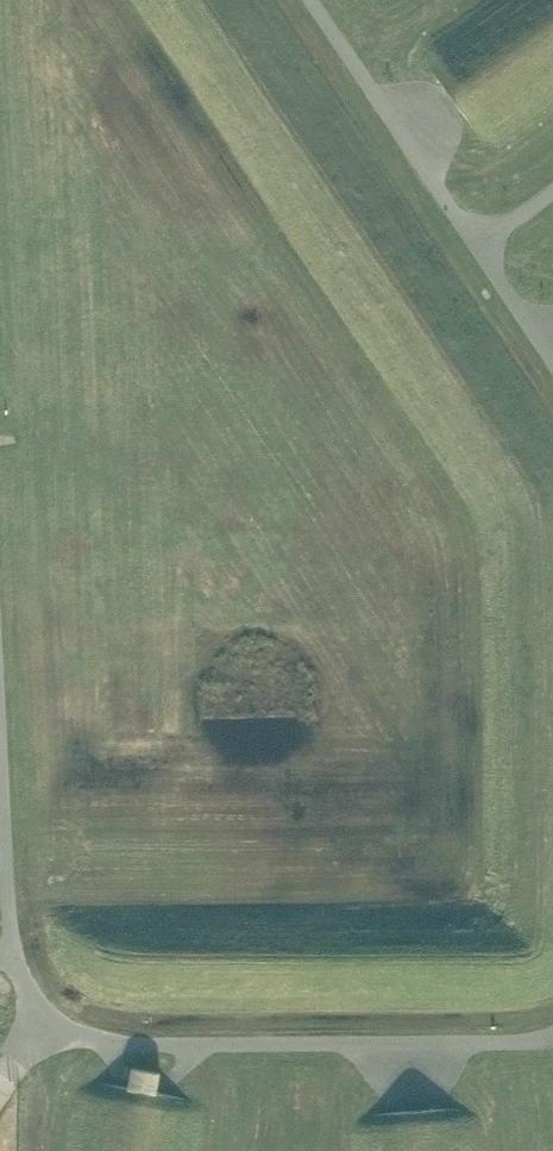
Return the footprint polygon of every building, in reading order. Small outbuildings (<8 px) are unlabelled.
[(441,75),(439,77),(447,88),(449,90),(451,93),(462,109),(464,112),(472,122),(472,123),(474,121),(441,75)] [(133,1067),(130,1087),(157,1092),(161,1072),(133,1067)] [(158,1092),(157,1092),(130,1087),(129,1087),(127,1086),(126,1086),(116,1085),(104,1150),(163,1150),(173,1095),(172,1095),(158,1092)]
